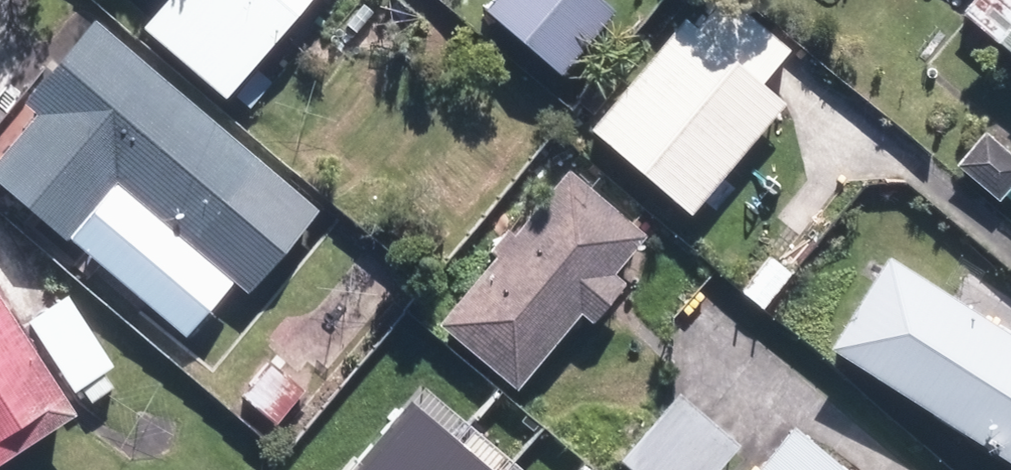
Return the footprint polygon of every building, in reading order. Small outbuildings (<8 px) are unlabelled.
[(226,103),(315,0),(170,0),(144,30),(226,103)] [(564,76),(617,12),(603,0),(500,0),(489,14),(564,76)] [(692,219),(786,106),(764,87),(792,53),(729,0),(721,0),(696,29),(685,20),(590,132),(692,219)] [(959,11),(969,0),(946,0),(959,11)] [(963,13),(1010,55),(1010,0),(974,0),(963,13)] [(250,296),(321,214),(98,23),(27,106),(21,101),(0,126),(0,186),(67,243),(72,237),(118,184),(232,281),(250,296)] [(1010,200),(1010,158),(987,136),(960,167),(1000,203),(1007,196),(1010,200)] [(439,327),(518,393),(581,317),(592,328),(626,286),(615,275),(648,236),(567,169),(507,242),(500,236),(488,252),(496,258),(439,327)] [(232,281),(118,184),(72,237),(186,334),(232,281)] [(737,289),(763,312),(793,275),(767,254),(737,289)] [(1010,466),(1010,335),(890,259),(831,353),(1010,466)] [(76,420),(0,299),(0,468),(76,420)] [(83,389),(92,402),(112,389),(104,376),(114,368),(70,300),(30,324),(74,394),(83,389)] [(242,399),(277,427),(306,392),(270,364),(242,399)] [(632,469),(725,469),(741,453),(680,396),(621,460),(632,469)] [(449,435),(407,400),(347,469),(419,469),(449,435)] [(794,428),(759,469),(844,469),(794,428)] [(449,435),(419,469),(490,469),(449,435)]
